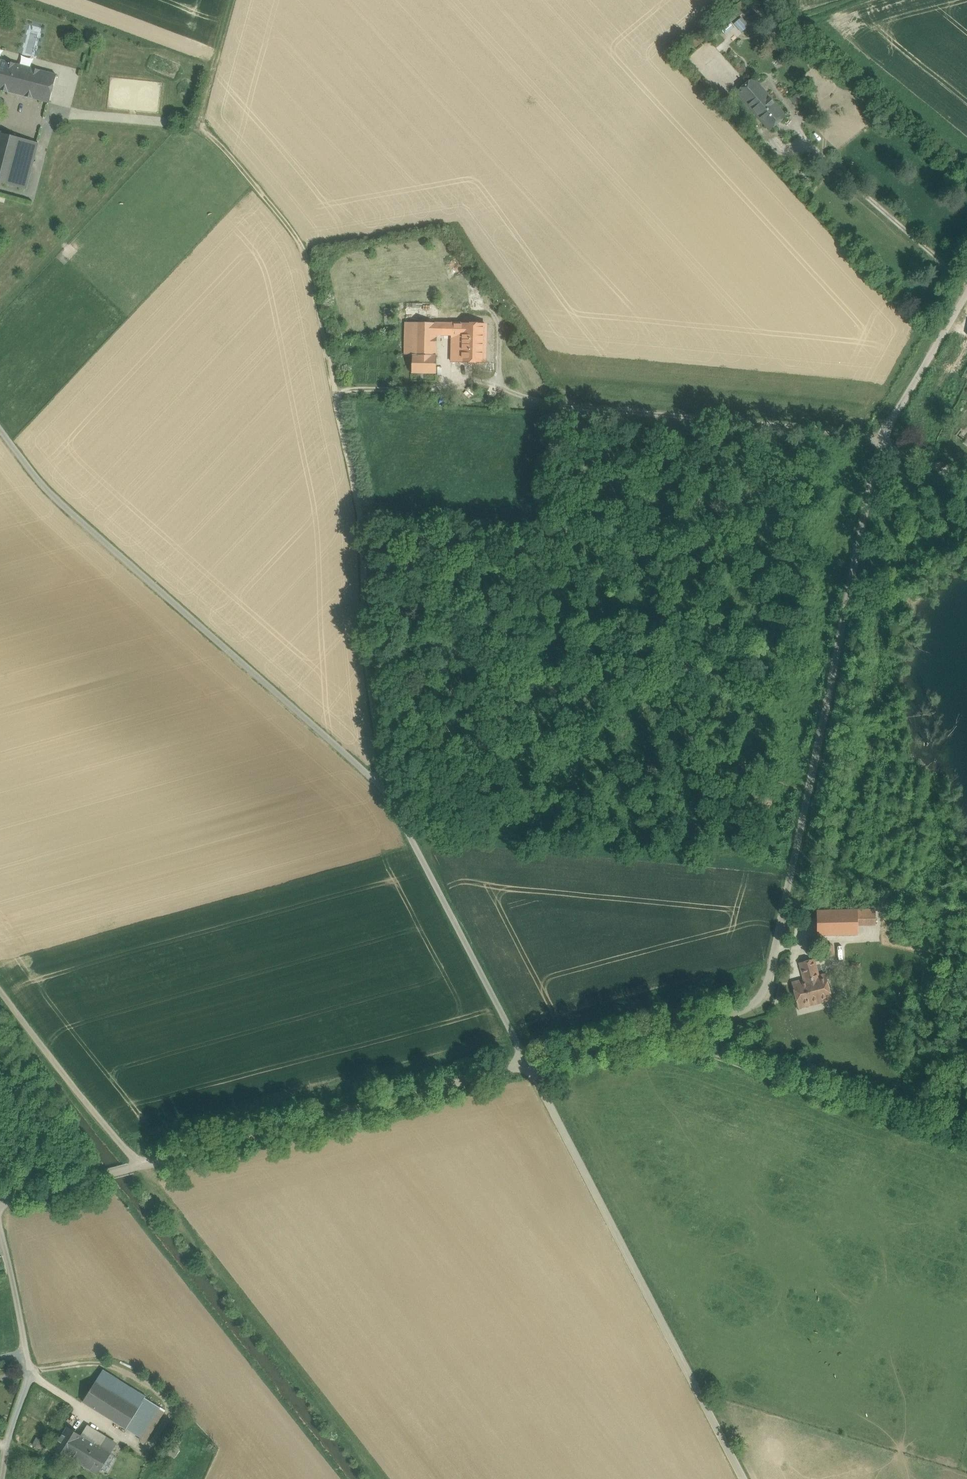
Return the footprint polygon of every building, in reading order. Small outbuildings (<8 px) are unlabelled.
[(740,16),(733,22),(742,31),(749,25),(740,16)] [(0,60),(0,90),(49,103),(57,75),(0,60)] [(786,117),(753,78),(737,92),(770,130),(786,117)] [(26,127),(11,123),(8,135),(22,139),(26,127)] [(0,133),(0,183),(10,185),(22,139),(8,135),(0,133)] [(38,143),(22,139),(10,185),(26,190),(38,143)] [(481,283),(467,267),(458,274),(467,285),(481,283)] [(438,303),(405,302),(405,322),(437,323),(438,323),(438,303)] [(471,312),(470,324),(486,325),(486,313),(485,313),(471,312)] [(494,313),(486,313),(484,362),(484,370),(492,371),(494,313)] [(437,323),(405,322),(404,354),(412,354),(436,355),(437,334),(437,323)] [(452,323),(444,323),(443,334),(451,334),(452,323)] [(462,324),(452,323),(451,334),(451,339),(461,340),(462,324)] [(470,324),(462,324),(461,340),(460,361),(472,362),(484,362),(486,325),(470,324)] [(461,340),(451,339),(450,361),(460,361),(461,340)] [(436,355),(412,354),(411,373),(436,373),(436,355)] [(484,362),(472,362),(472,370),(484,370),(484,362)] [(966,446),(966,432),(959,426),(953,435),(966,446)] [(858,910),(817,911),(817,912),(818,934),(817,934),(817,935),(858,934),(858,925),(858,910)] [(876,910),(858,910),(858,925),(876,925),(876,910)] [(818,976),(814,959),(800,963),(805,980),(792,983),(798,1007),(832,999),(826,974),(818,976)] [(131,1388),(103,1370),(96,1381),(124,1399),(131,1389),(131,1388)] [(124,1399),(96,1381),(83,1402),(126,1429),(139,1408),(124,1399)] [(145,1398),(131,1389),(124,1399),(139,1408),(145,1398)] [(145,1398),(139,1408),(126,1429),(141,1438),(160,1407),(145,1398)] [(68,1427),(54,1448),(69,1457),(70,1456),(83,1436),(82,1435),(68,1427)] [(116,1445),(87,1427),(82,1435),(83,1436),(70,1456),(98,1474),(116,1445)]
